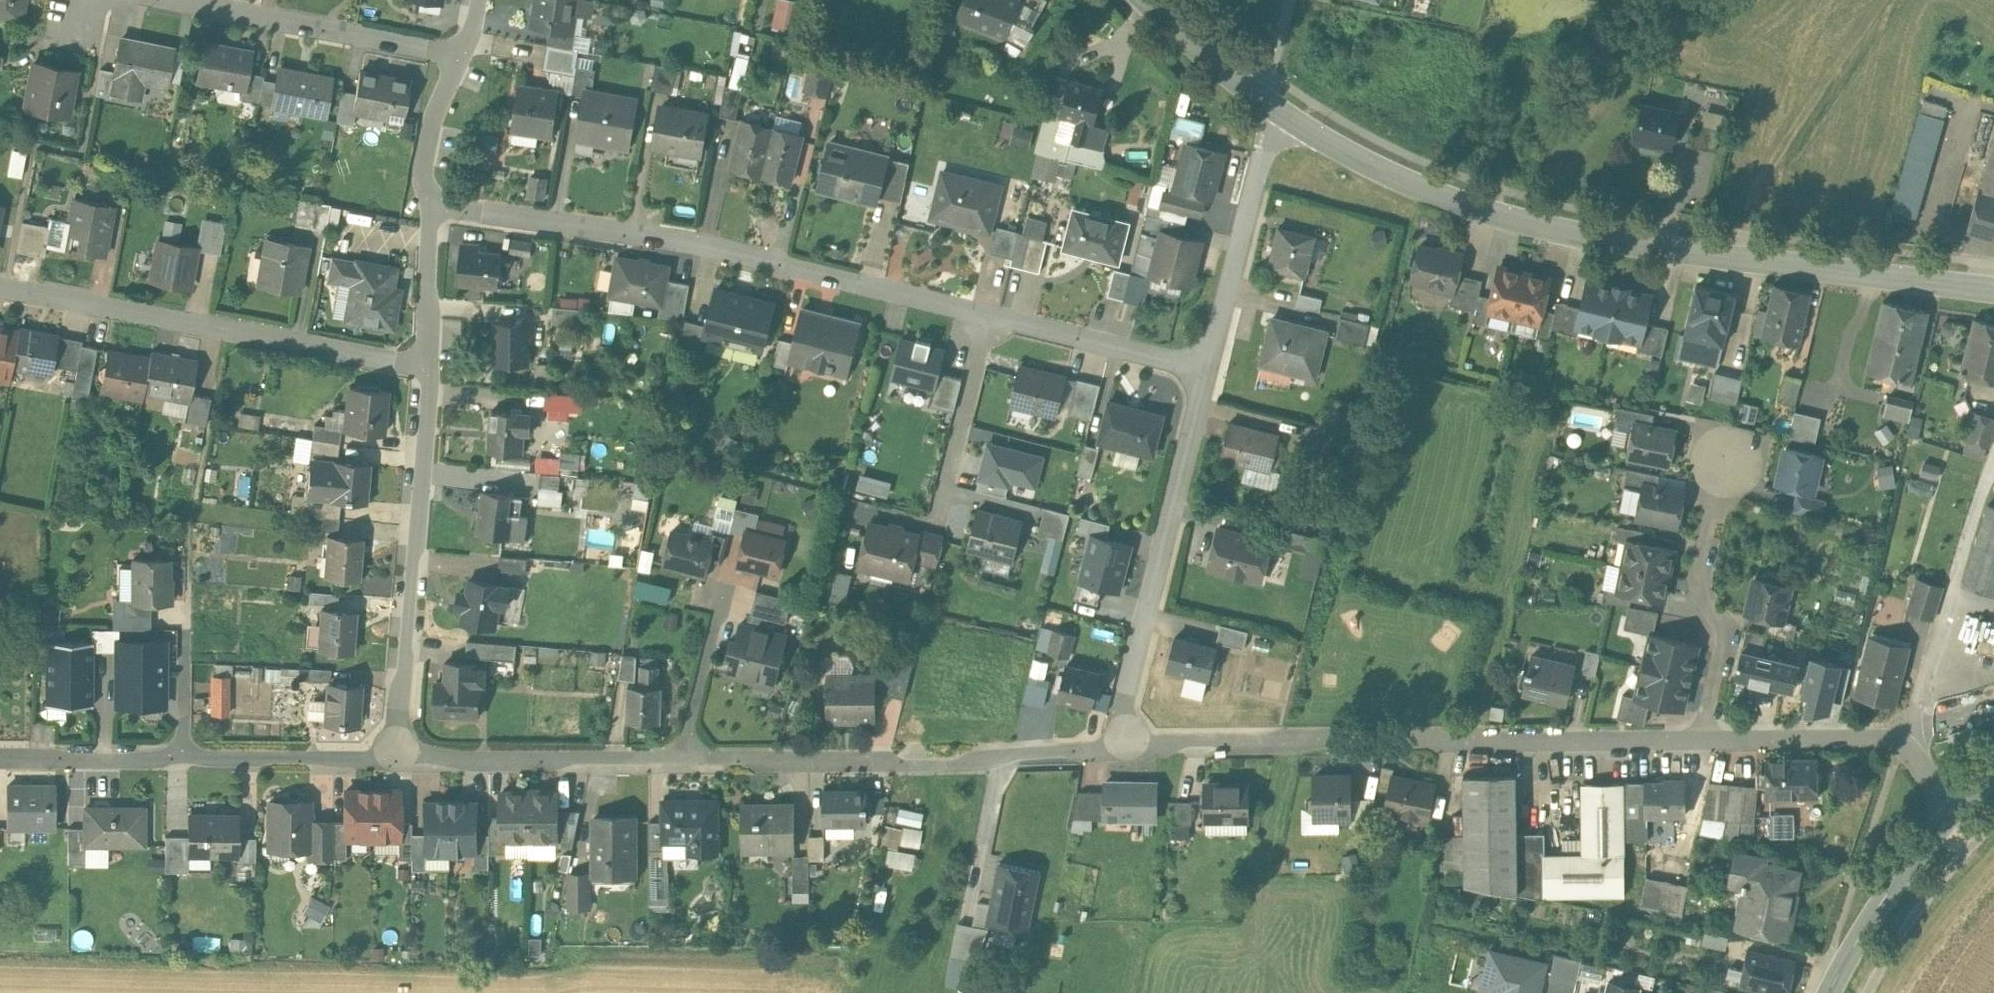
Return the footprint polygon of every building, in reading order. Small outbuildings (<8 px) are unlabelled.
[(21,20),(25,0),(0,0),(0,16),(21,20)] [(532,27),(550,30),(572,34),(575,13),(589,16),(592,0),(537,0),(532,27)] [(774,24),(795,27),(800,0),(778,0),(774,24)] [(957,15),(1007,34),(1005,37),(1025,45),(1035,28),(1032,26),(1040,10),(1022,0),(962,0),(957,15)] [(1040,10),(1046,0),(1022,0),(1040,10)] [(572,34),(550,30),(547,45),(573,49),(576,34),(572,34)] [(174,48),(121,38),(115,71),(111,92),(137,97),(139,79),(166,85),(174,48)] [(252,51),(204,42),(198,80),(230,86),(232,79),(244,81),(241,99),(243,100),(248,72),(252,51)] [(573,49),(547,45),(543,69),(552,71),(574,75),(579,50),(573,49)] [(812,60),(804,87),(829,94),(837,67),(812,60)] [(76,70),(34,62),(31,81),(41,83),(36,109),(67,115),(76,70)] [(676,68),(656,64),(651,89),(672,93),(676,68)] [(730,85),(741,88),(746,67),(735,65),(730,85)] [(596,69),(577,66),(572,94),(585,96),(586,91),(591,92),(596,69)] [(115,71),(101,68),(96,94),(110,97),(111,92),(115,71)] [(331,78),(279,68),(277,81),(272,105),(323,114),(331,78)] [(410,81),(360,71),(356,92),(353,109),(356,110),(403,119),(410,81)] [(574,75),(552,71),(548,90),(571,94),(574,75)] [(264,75),(248,72),(243,100),(258,102),(263,79),(264,75)] [(1070,79),(1056,75),(1047,110),(1050,111),(1061,114),(1070,79)] [(277,81),(263,79),(259,102),(272,105),(277,81)] [(1102,88),(1070,79),(1061,114),(1050,111),(1041,147),(1039,147),(1038,152),(1066,159),(1066,158),(1075,160),(1104,167),(1105,162),(1104,161),(1104,158),(1099,156),(1101,148),(1102,148),(1108,127),(1093,123),(1102,88)] [(730,85),(725,84),(720,115),(736,119),(743,88),(741,88),(730,85)] [(558,92),(520,87),(514,129),(537,132),(552,134),(558,92)] [(356,92),(342,90),(336,121),(353,124),(356,110),(353,109),(356,92)] [(591,92),(586,91),(585,96),(578,137),(628,146),(636,100),(591,92)] [(1680,113),(1644,104),(1635,141),(1655,146),(1656,143),(1658,143),(1660,134),(1674,137),(1680,113)] [(707,115),(660,107),(654,144),(701,153),(707,115)] [(1943,117),(1919,111),(1910,140),(1934,147),(1943,117)] [(774,127),(743,120),(732,166),(762,174),(774,127)] [(1721,128),(1697,123),(1692,146),(1715,152),(1721,128)] [(1032,128),(1014,125),(1010,143),(1029,147),(1032,128)] [(803,135),(774,127),(762,174),(791,181),(803,135)] [(537,132),(514,129),(512,140),(535,144),(537,132)] [(1910,140),(1890,210),(1914,217),(1934,147),(1910,140)] [(887,153),(852,144),(852,147),(830,141),(818,188),(876,202),(878,195),(888,156),(887,155),(887,153)] [(1224,153),(1186,143),(1174,188),(1212,197),(1224,153)] [(1150,144),(1130,145),(1132,167),(1151,166),(1150,144)] [(10,171),(24,173),(28,149),(14,147),(10,171)] [(1066,159),(1038,152),(1032,174),(1054,179),(1055,173),(1071,177),(1075,160),(1066,158),(1066,159)] [(910,162),(888,156),(878,195),(902,201),(910,162)] [(1988,157),(1979,188),(1977,188),(1965,231),(1993,239),(1993,159),(1988,157)] [(1001,185),(943,171),(937,194),(941,201),(937,219),(990,232),(1001,185)] [(532,173),(530,194),(547,196),(550,176),(532,173)] [(1156,179),(1147,214),(1174,220),(1177,209),(1161,205),(1165,191),(1161,190),(1163,181),(1156,179)] [(1200,200),(1165,191),(1161,205),(1177,209),(1196,214),(1200,200)] [(113,206),(74,198),(70,221),(65,243),(65,247),(104,254),(113,206)] [(317,202),(300,199),(295,225),(312,227),(317,202)] [(331,204),(317,202),(312,227),(326,230),(331,204)] [(1128,222),(1074,209),(1065,245),(1096,253),(1095,255),(1118,261),(1128,222)] [(1174,220),(1147,214),(1144,227),(1162,231),(1162,230),(1171,233),(1174,221),(1174,220)] [(1044,220),(1029,216),(1024,233),(1030,234),(1029,235),(1040,238),(1044,220)] [(65,243),(70,221),(52,217),(50,226),(47,239),(53,241),(65,243)] [(226,223),(208,220),(203,250),(220,253),(226,223)] [(53,243),(53,241),(47,239),(50,226),(22,221),(17,250),(44,256),(47,242),(53,243)] [(1174,221),(1171,233),(1162,230),(1162,231),(1151,273),(1164,276),(1163,280),(1167,282),(1168,277),(1190,283),(1201,241),(1179,235),(1182,223),(1174,221)] [(1019,231),(997,225),(991,252),(1012,258),(1019,231)] [(1314,236),(1278,227),(1268,267),(1304,276),(1314,236)] [(1024,233),(1019,231),(1012,258),(1011,264),(1021,267),(1029,235),(1030,234),(1024,233)] [(308,246),(282,242),(283,237),(268,234),(258,284),(300,292),(308,246)] [(1040,238),(1029,235),(1021,267),(1039,272),(1047,240),(1040,238)] [(532,242),(512,238),(510,252),(530,255),(532,242)] [(197,247),(159,240),(152,280),(189,287),(197,247)] [(501,253),(480,251),(480,245),(461,243),(457,283),(499,287),(501,253)] [(1462,255),(1419,245),(1411,278),(1453,288),(1454,289),(1458,273),(1462,255)] [(356,261),(333,257),(328,281),(352,285),(356,261)] [(649,261),(641,260),(639,261),(617,257),(611,295),(661,304),(662,304),(666,279),(668,266),(650,263),(649,261)] [(396,267),(356,260),(356,261),(352,285),(345,319),(393,328),(397,308),(389,307),(396,267)] [(1524,271),(1499,265),(1492,296),(1488,310),(1489,310),(1514,316),(1524,271)] [(1131,273),(1114,268),(1108,294),(1124,299),(1131,273)] [(1550,277),(1524,271),(1514,316),(1538,322),(1539,322),(1542,309),(1550,277)] [(1151,278),(1131,273),(1124,299),(1144,304),(1151,278)] [(1483,279),(1458,273),(1454,289),(1453,288),(1449,304),(1474,310),(1475,310),(1479,293),(1483,279)] [(690,284),(666,279),(662,304),(661,304),(659,316),(683,318),(684,318),(690,284)] [(1623,288),(1615,287),(1616,285),(1614,285),(1614,286),(1587,279),(1581,307),(1576,326),(1577,326),(1596,331),(1596,332),(1597,332),(1598,327),(1609,329),(1607,336),(1608,335),(1610,329),(1621,331),(1619,337),(1620,338),(1621,337),(1639,341),(1640,342),(1645,322),(1652,295),(1624,288),(1625,287),(1623,287),(1623,288)] [(1811,292),(1774,284),(1762,336),(1799,344),(1811,292)] [(1735,294),(1696,285),(1684,334),(1684,335),(1722,344),(1723,344),(1735,294)] [(774,302),(716,287),(706,324),(704,334),(762,349),(774,302)] [(1322,298),(1299,292),(1296,305),(1319,310),(1322,298)] [(1479,293),(1475,310),(1474,310),(1472,320),(1486,324),(1489,310),(1488,310),(1492,296),(1479,293)] [(1929,311),(1883,300),(1866,371),(1900,379),(1912,382),(1929,311)] [(1581,307),(1557,301),(1555,311),(1555,312),(1551,328),(1575,334),(1577,326),(1576,326),(1581,307)] [(531,304),(511,302),(509,322),(530,322),(531,304)] [(578,308),(554,306),(552,325),(576,327),(578,308)] [(860,324),(801,309),(793,341),(789,355),(828,365),(827,367),(832,368),(833,364),(848,368),(860,324)] [(1555,311),(1542,309),(1539,322),(1538,322),(1535,336),(1549,339),(1551,328),(1555,312),(1555,311)] [(1370,323),(1340,316),(1335,337),(1364,345),(1370,323)] [(1327,331),(1272,317),(1261,363),(1315,377),(1327,331)] [(706,324),(683,318),(678,344),(700,350),(704,334),(706,324)] [(1975,319),(1963,362),(1961,372),(1993,381),(1993,324),(1975,319)] [(509,322),(495,322),(495,363),(529,364),(529,342),(535,341),(535,322),(530,322),(509,322)] [(1669,327),(1645,322),(1640,342),(1639,341),(1638,349),(1662,355),(1669,327)] [(59,335),(19,328),(19,332),(12,366),(52,374),(53,365),(59,335)] [(0,329),(0,377),(10,379),(12,366),(19,332),(0,329)] [(1722,344),(1684,335),(1684,334),(1680,333),(1674,356),(1717,366),(1722,344)] [(83,340),(59,335),(53,365),(77,369),(82,344),(83,340)] [(793,341),(779,338),(773,363),(786,367),(789,355),(793,341)] [(916,342),(901,339),(891,377),(935,388),(945,350),(930,346),(931,342),(917,338),(916,342)] [(77,369),(77,370),(70,407),(78,408),(80,398),(87,400),(97,347),(82,344),(77,369)] [(150,357),(109,350),(106,366),(104,365),(99,369),(98,375),(102,380),(103,380),(101,391),(142,399),(144,393),(143,393),(150,357)] [(197,360),(151,351),(150,357),(143,393),(144,393),(188,401),(190,401),(191,393),(197,360)] [(1963,362),(1954,359),(1953,360),(1954,360),(1951,370),(1961,372),(1963,362)] [(1065,376),(1020,365),(1010,406),(1055,417),(1065,376)] [(1742,378),(1714,372),(1708,397),(1736,403),(1742,378)] [(1802,378),(1786,374),(1780,401),(1795,405),(1802,378)] [(1100,384),(1077,379),(1068,413),(1091,419),(1100,384)] [(1912,382),(1900,379),(1898,386),(1910,389),(1912,382)] [(1951,387),(1938,383),(1935,392),(1949,396),(1951,387)] [(387,390),(349,387),(346,430),(383,433),(387,390)] [(582,394),(550,391),(549,406),(571,408),(580,409),(582,394)] [(211,397),(191,393),(190,401),(188,401),(184,420),(206,424),(211,397)] [(1913,402),(1888,395),(1883,414),(1909,420),(1913,402)] [(1164,415),(1109,401),(1098,442),(1153,456),(1164,415)] [(571,408),(549,406),(548,417),(570,419),(571,408)] [(1654,413),(1619,406),(1616,420),(1634,424),(1635,423),(1651,426),(1654,413)] [(532,412),(492,410),(489,451),(522,453),(524,431),(530,431),(532,412)] [(1821,417),(1795,410),(1789,436),(1815,442),(1821,417)] [(1973,410),(1964,439),(1989,447),(1993,430),(1993,417),(1973,410)] [(1279,434),(1229,422),(1220,458),(1270,470),(1279,434)] [(1875,432),(1884,443),(1896,433),(1888,422),(1875,432)] [(1334,430),(1307,423),(1300,449),(1328,456),(1334,430)] [(1651,426),(1635,423),(1634,424),(1634,426),(1628,430),(1625,446),(1629,452),(1628,455),(1668,463),(1675,431),(1651,426)] [(341,428),(315,424),(313,437),(340,442),(341,428)] [(340,442),(313,437),(312,442),(311,451),(338,455),(340,442)] [(1039,487),(1047,452),(990,438),(980,482),(1012,489),(1014,481),(1039,487)] [(310,458),(311,451),(312,442),(295,440),(292,456),(310,458)] [(1085,444),(1078,473),(1092,477),(1099,448),(1085,444)] [(1821,456),(1786,448),(1777,483),(1812,491),(1821,456)] [(562,465),(583,466),(583,451),(563,450),(562,465)] [(368,464),(312,459),(309,496),(341,499),(365,500),(368,464)] [(1879,464),(1880,486),(1897,486),(1896,463),(1879,464)] [(1659,474),(1628,468),(1625,481),(1643,485),(1643,484),(1657,486),(1659,474)] [(1922,478),(1911,476),(1910,490),(1937,493),(1940,469),(1923,468),(1922,478)] [(560,474),(541,473),(540,487),(558,489),(560,474)] [(1657,486),(1643,484),(1643,485),(1637,516),(1677,524),(1684,492),(1657,486)] [(562,490),(540,487),(538,504),(561,505),(562,490)] [(523,497),(483,492),(478,533),(511,537),(514,515),(520,516),(523,497)] [(1825,500),(1797,494),(1794,509),(1821,516),(1825,500)] [(341,499),(309,496),(307,514),(311,515),(339,518),(341,499)] [(1988,503),(1963,584),(1993,593),(1993,505),(1988,503)] [(759,513),(736,507),(730,531),(745,534),(746,530),(754,531),(759,513)] [(1070,514),(1044,507),(1038,532),(1063,539),(1070,514)] [(1022,520),(978,509),(967,550),(983,554),(1012,561),(1022,520)] [(339,518),(311,515),(310,528),(337,532),(339,518)] [(919,535),(870,523),(859,566),(909,578),(914,558),(919,535)] [(1644,530),(1617,525),(1614,538),(1628,540),(1642,542),(1644,530)] [(1271,539),(1219,526),(1209,567),(1260,580),(1271,539)] [(711,540),(672,530),(663,563),(706,573),(710,558),(714,541),(711,540)] [(729,534),(714,530),(711,540),(714,541),(710,558),(722,561),(729,534)] [(754,531),(746,530),(745,534),(738,564),(777,574),(785,539),(754,531)] [(1326,539),(1291,530),(1287,545),(1307,550),(1322,554),(1326,539)] [(943,537),(920,531),(919,535),(914,558),(937,564),(943,537)] [(364,538),(328,535),(324,576),(360,579),(364,538)] [(1127,569),(1133,546),(1087,535),(1082,558),(1127,569)] [(1642,542),(1628,540),(1623,565),(1668,574),(1673,548),(1642,542)] [(1059,553),(1046,549),(1031,602),(1044,605),(1059,553)] [(1322,554),(1307,550),(1301,573),(1316,576),(1322,554)] [(1012,561),(983,554),(979,568),(1008,575),(1012,561)] [(528,558),(500,556),(499,570),(527,572),(528,558)] [(169,559),(133,558),(133,598),(133,602),(151,602),(169,602),(169,559)] [(1121,593),(1127,569),(1082,558),(1076,582),(1121,593)] [(1668,574),(1623,565),(1618,590),(1632,593),(1663,599),(1668,574)] [(851,580),(830,575),(824,597),(845,602),(851,580)] [(672,601),(676,585),(641,577),(637,593),(672,601)] [(1790,586),(1755,578),(1746,613),(1769,618),(1781,621),(1782,620),(1790,586)] [(1942,587),(1917,579),(1907,610),(1932,619),(1942,587)] [(509,586),(469,580),(462,621),(496,626),(499,605),(505,606),(509,586)] [(1618,590),(1605,587),(1602,602),(1612,602),(1629,605),(1630,605),(1632,593),(1618,590)] [(792,599),(757,590),(751,614),(786,623),(792,599)] [(338,593),(310,591),(309,603),(337,605),(338,593)] [(151,602),(133,602),(133,598),(123,598),(123,615),(151,615),(151,602)] [(1630,605),(1629,605),(1624,628),(1651,634),(1651,633),(1653,633),(1658,611),(1630,605)] [(355,611),(323,608),(319,649),(352,652),(355,611)] [(1797,624),(1782,620),(1781,621),(1769,618),(1766,632),(1793,638),(1797,624)] [(1981,620),(1978,637),(1993,639),(1993,622),(1981,620)] [(787,635),(740,623),(736,639),(732,638),(727,655),(732,656),(727,674),(773,685),(778,669),(779,670),(784,667),(786,657),(783,652),(782,651),(787,635)] [(1248,631),(1221,624),(1217,642),(1244,649),(1248,631)] [(1054,629),(1043,626),(1038,648),(1048,651),(1054,629)] [(1075,634),(1054,629),(1048,651),(1048,652),(1069,657),(1075,634)] [(1765,635),(1747,630),(1742,649),(1735,676),(1793,690),(1799,663),(1795,662),(1796,657),(1789,656),(1788,660),(1761,654),(1765,635)] [(1653,633),(1651,633),(1651,634),(1646,653),(1645,653),(1639,677),(1640,678),(1635,696),(1635,697),(1650,701),(1682,709),(1689,682),(1690,682),(1692,671),(1691,671),(1698,645),(1653,633)] [(1217,648),(1175,637),(1167,668),(1209,678),(1217,648)] [(1907,647),(1870,638),(1856,694),(1893,703),(1907,647)] [(93,641),(46,640),(46,704),(93,705),(93,641)] [(165,641),(118,641),(117,705),(165,705),(165,641)] [(493,643),(467,641),(466,657),(492,659),(493,643)] [(917,643),(909,641),(904,661),(912,663),(917,643)] [(517,645),(493,643),(492,659),(515,661),(517,645)] [(1600,653),(1587,649),(1582,671),(1595,674),(1600,653)] [(637,656),(622,654),(618,678),(635,681),(637,656)] [(1574,665),(1532,654),(1523,691),(1541,695),(1542,693),(1566,699),(1574,665)] [(1851,667),(1812,657),(1803,693),(1842,702),(1851,667)] [(904,661),(889,658),(881,693),(904,699),(913,664),(912,663),(904,661)] [(477,664),(445,663),(444,682),(437,681),(436,715),(477,717),(478,684),(485,684),(486,668),(477,668),(477,664)] [(1100,673),(1066,664),(1057,699),(1091,707),(1100,673)] [(641,665),(640,686),(628,685),(627,721),(660,723),(662,686),(658,686),(659,665),(641,665)] [(962,671),(925,665),(925,700),(962,700),(962,671)] [(331,669),(299,667),(299,679),(331,681),(331,669)] [(1184,691),(1206,697),(1211,679),(1189,673),(1184,691)] [(875,675),(827,676),(827,721),(875,721),(875,675)] [(227,676),(213,676),(213,714),(227,714),(227,676)] [(1046,704),(1051,686),(1029,681),(1025,700),(1046,704)] [(361,687),(328,685),(326,721),(343,722),(343,721),(358,723),(361,687)] [(1650,701),(1635,697),(1635,696),(1623,693),(1617,717),(1644,724),(1650,701)] [(1817,757),(1765,758),(1766,787),(1766,793),(1766,798),(1818,797),(1817,757)] [(1394,768),(1382,766),(1378,789),(1389,792),(1393,776),(1394,768)] [(1516,774),(1463,774),(1464,834),(1465,883),(1544,899),(1544,895),(1545,854),(1545,833),(1517,833),(1516,774)] [(1349,775),(1315,775),(1315,795),(1307,800),(1307,809),(1315,813),(1331,813),(1336,818),(1350,818),(1349,775)] [(1434,784),(1393,776),(1389,792),(1385,812),(1426,821),(1434,784)] [(906,780),(893,779),(890,797),(899,799),(900,792),(904,793),(906,780)] [(1683,780),(1665,780),(1665,782),(1647,783),(1647,817),(1684,816),(1683,780)] [(1156,782),(1106,781),(1106,791),(1105,819),(1155,820),(1156,782)] [(1743,784),(1709,781),(1699,833),(1738,841),(1739,832),(1754,833),(1755,814),(1740,813),(1743,784)] [(1563,854),(1545,854),(1544,895),(1624,895),(1624,839),(1648,839),(1647,817),(1647,783),(1583,783),(1583,839),(1583,854),(1563,854)] [(1248,784),(1205,784),(1205,818),(1247,818),(1248,784)] [(1766,787),(1743,784),(1740,813),(1755,814),(1757,787),(1766,787)] [(55,786),(7,785),(7,827),(55,827),(55,786)] [(867,789),(824,789),(823,823),(867,823),(867,789)] [(373,790),(346,790),(345,822),(345,838),(346,838),(372,838),(373,790)] [(400,790),(373,790),(372,838),(399,839),(400,839),(400,822),(400,790)] [(530,792),(502,791),(501,816),(501,839),(508,839),(529,839),(530,792)] [(1105,819),(1106,791),(1080,791),(1074,818),(1092,819),(1105,819)] [(557,792),(530,792),(529,839),(556,839),(557,839),(557,810),(557,792)] [(291,801),(286,796),(278,796),(273,801),(270,801),(269,848),(308,849),(309,849),(310,821),(310,801),(291,801)] [(883,796),(870,797),(871,811),(884,810),(883,796)] [(437,803),(424,802),(423,833),(423,850),(426,850),(434,850),(439,856),(450,856),(451,800),(450,800),(450,801),(439,801),(439,800),(437,800),(437,803)] [(464,803),(464,800),(462,800),(462,801),(452,801),(451,800),(450,856),(462,856),(467,851),(474,851),(477,851),(477,834),(478,803),(464,803)] [(695,800),(663,800),(663,821),(663,837),(697,837),(697,854),(717,853),(717,801),(695,802),(695,800)] [(1192,800),(1176,800),(1171,824),(1190,824),(1192,824),(1192,800)] [(926,806),(895,802),(892,821),(903,823),(923,826),(926,806)] [(794,804),(742,803),(743,842),(776,842),(776,849),(795,849),(794,804)] [(144,807),(85,807),(85,827),(85,841),(86,841),(102,841),(102,845),(144,845),(144,807)] [(580,810),(557,810),(557,839),(556,839),(556,846),(573,846),(580,810)] [(239,815),(188,815),(188,836),(188,853),(237,854),(238,854),(238,837),(239,815)] [(501,816),(490,816),(490,834),(490,852),(508,852),(508,839),(501,839),(501,816)] [(635,817),(593,818),(594,873),(636,873),(635,817)] [(1092,819),(1074,818),(1072,830),(1083,830),(1083,828),(1092,828),(1092,819)] [(1247,818),(1205,818),(1205,831),(1248,831),(1247,818)] [(1798,820),(1783,818),(1781,833),(1797,835),(1798,820)] [(334,822),(310,821),(309,849),(308,849),(308,857),(333,857),(334,822)] [(663,837),(663,821),(650,821),(649,848),(663,848),(663,837)] [(345,822),(334,822),(333,857),(346,858),(346,838),(345,838),(345,822)] [(412,833),(412,822),(400,822),(400,839),(399,839),(398,858),(412,858),(412,833)] [(923,826),(903,823),(903,828),(900,844),(920,847),(923,826)] [(1190,824),(1171,824),(1168,837),(1191,837),(1190,824)] [(900,847),(900,844),(903,828),(885,826),(882,845),(900,847)] [(85,827),(68,827),(68,863),(86,863),(86,841),(85,841),(85,827)] [(423,833),(412,833),(412,858),(412,869),(426,869),(426,850),(423,850),(423,833)] [(490,834),(477,834),(477,851),(474,851),(474,870),(489,870),(489,852),(490,852),(490,834)] [(1465,883),(1464,834),(1445,835),(1446,879),(1465,883)] [(824,835),(809,835),(809,855),(809,859),(824,859),(824,835)] [(188,836),(166,836),(165,871),(188,871),(188,853),(188,836)] [(256,837),(238,837),(238,854),(237,854),(237,861),(255,861),(256,837)] [(663,848),(663,854),(697,854),(697,837),(663,837),(663,848)] [(1563,839),(1563,854),(1583,854),(1583,839),(1563,839)] [(663,848),(649,848),(650,904),(667,904),(667,866),(664,866),(663,854),(663,848)] [(896,848),(893,863),(913,867),(916,851),(896,848)] [(1764,859),(1738,853),(1732,883),(1742,885),(1741,888),(1745,889),(1738,922),(1757,926),(1756,930),(1788,936),(1794,910),(1790,909),(1797,871),(1763,864),(1764,859)] [(809,855),(793,855),(793,879),(809,879),(809,859),(809,855)] [(1040,870),(999,862),(990,904),(986,923),(987,924),(987,925),(988,925),(989,924),(1027,932),(1040,870)] [(589,873),(569,873),(569,907),(589,907),(589,873)] [(1646,877),(1632,874),(1626,903),(1640,906),(1646,877)] [(1687,885),(1646,877),(1640,906),(1681,914),(1687,885)] [(809,879),(793,879),(793,891),(809,891),(809,879)] [(314,894),(304,912),(323,922),(333,904),(314,894)] [(990,904),(978,902),(973,925),(986,927),(987,925),(987,924),(986,923),(990,904)] [(157,938),(143,924),(130,937),(143,951),(157,938)] [(958,925),(951,984),(974,986),(980,928),(958,925)] [(1727,938),(1707,934),(1704,947),(1724,950),(1727,938)] [(1748,949),(1743,970),(1741,980),(1739,986),(1770,992),(1788,992),(1795,960),(1748,949)] [(1491,951),(1486,975),(1500,978),(1496,992),(1538,992),(1540,984),(1538,983),(1539,977),(1541,977),(1545,963),(1491,951)] [(1743,970),(1729,968),(1727,978),(1741,980),(1743,970)] [(1637,992),(1638,988),(1609,981),(1606,992),(1640,992),(1637,992)]
